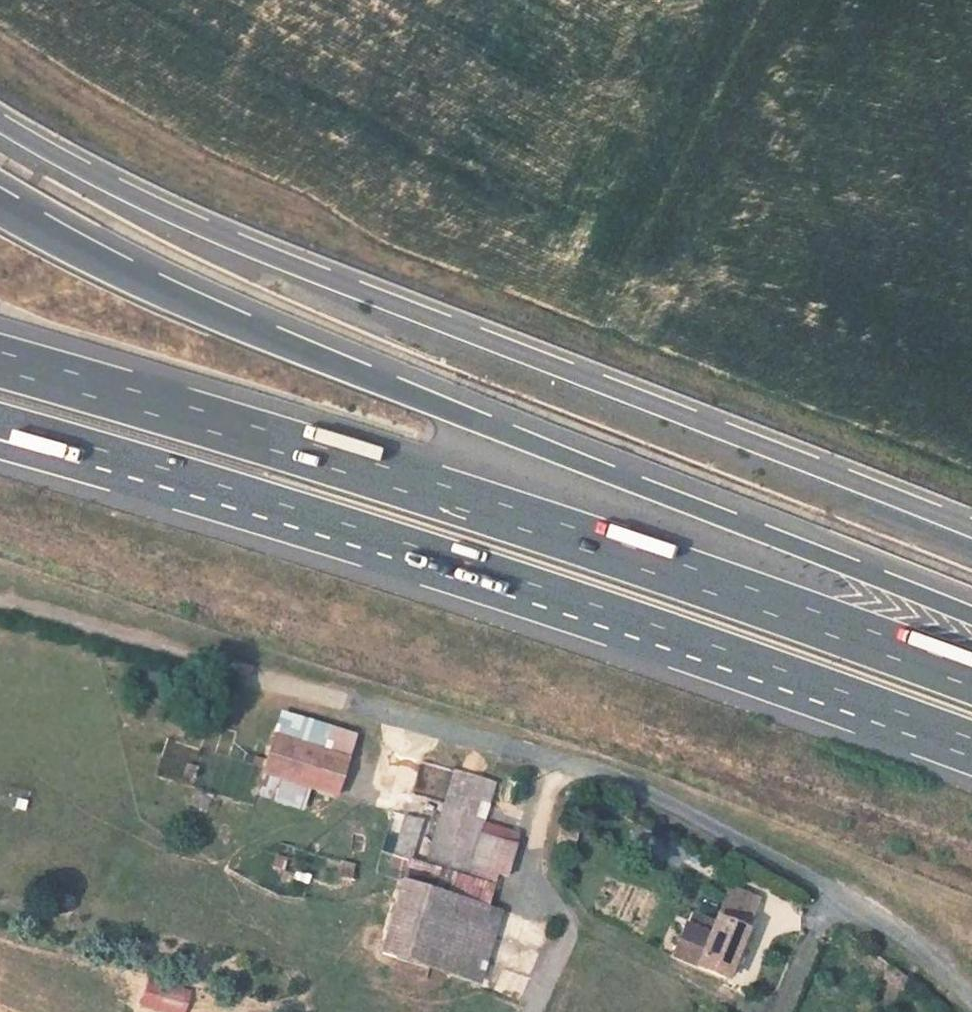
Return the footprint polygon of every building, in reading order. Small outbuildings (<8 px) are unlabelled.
[(348,759),(273,735),(260,777),(335,800),(348,759)] [(495,783),(454,770),(424,864),(411,860),(410,860),(380,953),(481,985),(503,911),(498,909),(516,845),(479,834),(495,783)] [(422,821),(404,816),(394,856),(410,860),(411,860),(422,821)] [(339,861),(337,876),(353,878),(355,863),(339,861)] [(759,899),(720,883),(705,921),(693,916),(685,936),(681,934),(672,957),(726,979),(759,899)] [(907,979),(890,965),(883,978),(903,990),(907,979)]
